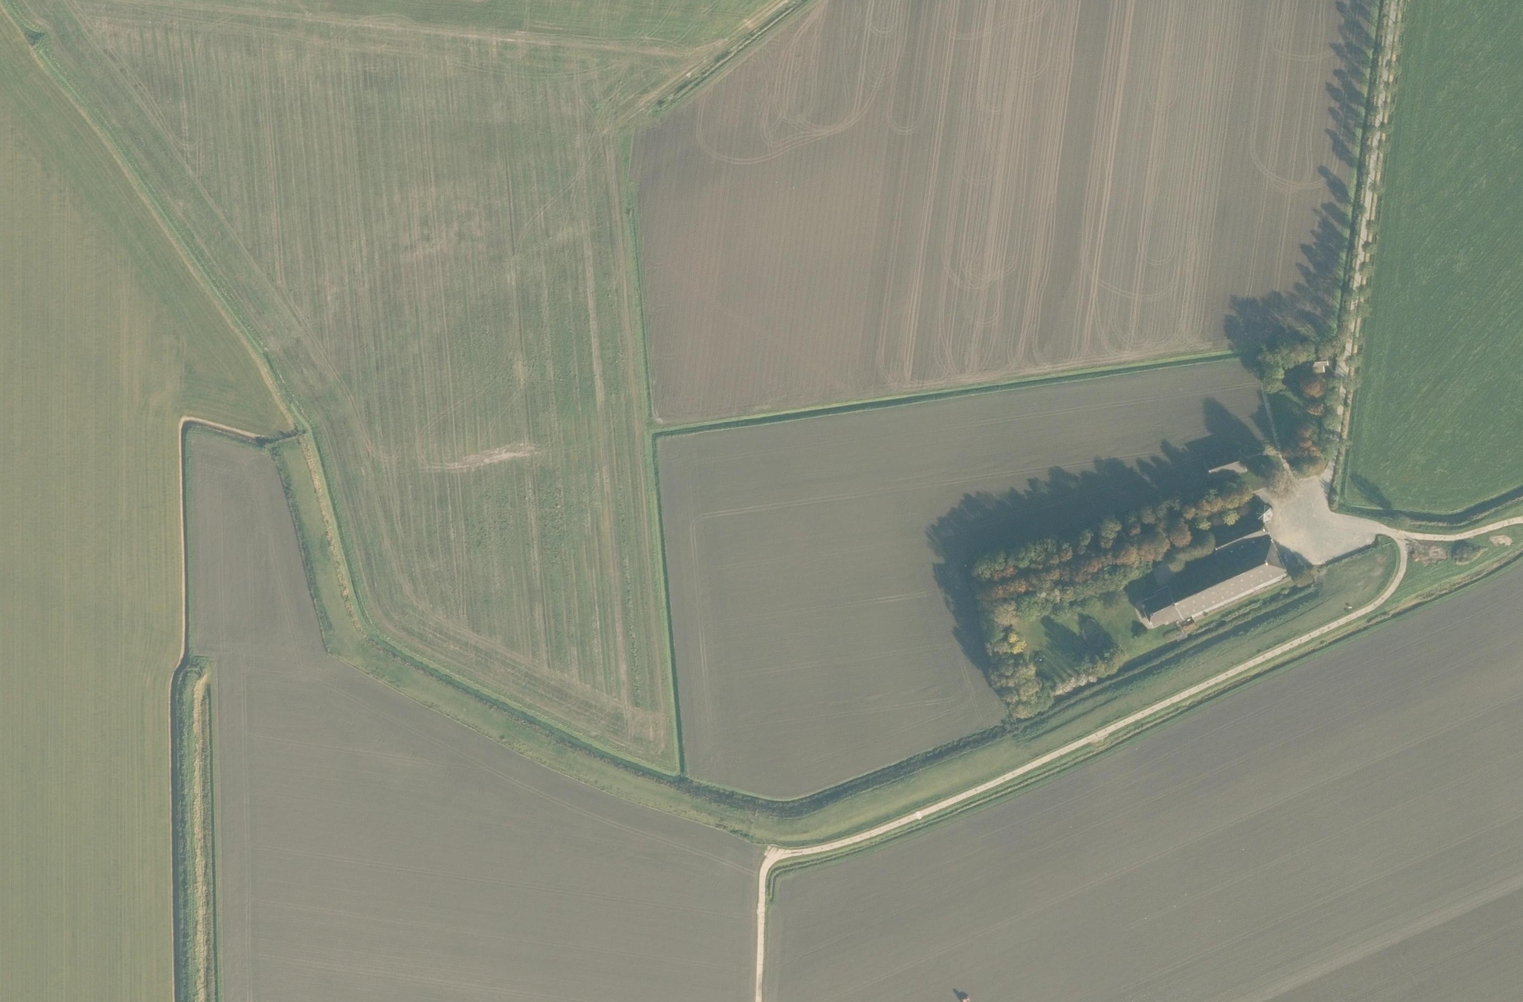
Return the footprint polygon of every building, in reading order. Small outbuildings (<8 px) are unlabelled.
[(1324,364),(1328,363),(1327,354),(1323,354),(1323,351),(1310,353),(1312,372),(1325,370),(1324,364)] [(1299,360),(1298,353),(1290,354),(1291,361),(1299,360)] [(1210,481),(1248,469),(1241,448),(1204,459),(1210,481)] [(1270,517),(1273,512),(1271,507),(1265,504),(1260,506),(1257,511),(1259,517),(1209,537),(1218,558),(1179,575),(1179,577),(1167,582),(1169,585),(1155,591),(1156,594),(1143,600),(1154,625),(1167,619),(1168,622),(1182,616),(1183,618),(1193,614),(1194,617),(1289,575),(1264,519),(1270,517)]
